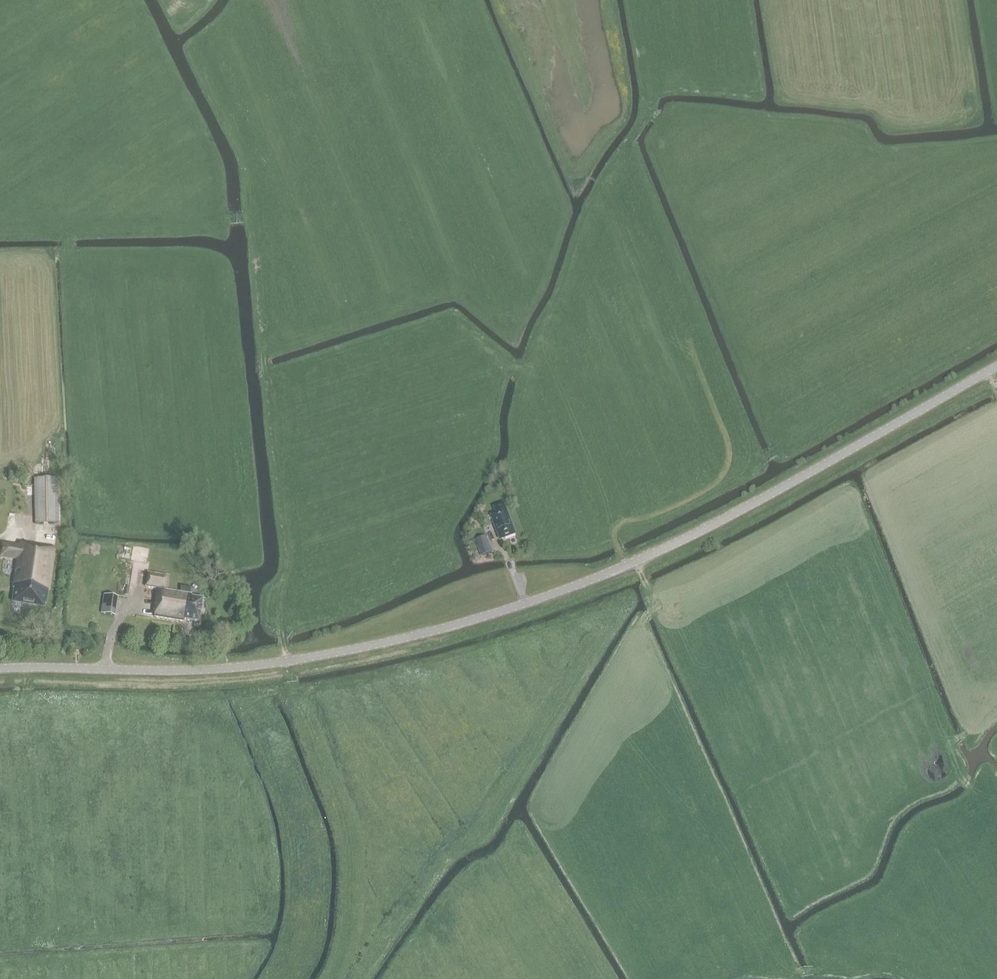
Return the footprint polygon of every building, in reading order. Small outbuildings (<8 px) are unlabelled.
[(39,479),(32,479),(34,525),(57,524),(55,478),(39,479)] [(514,529),(505,502),(494,506),(496,513),(491,515),(500,540),(515,535),(513,529),(514,529)] [(475,539),(481,556),(493,551),(491,546),(490,547),(486,535),(475,539)] [(55,548),(39,546),(28,544),(27,545),(19,544),(18,546),(2,544),(0,557),(16,559),(12,589),(14,589),(13,602),(21,603),(21,605),(35,606),(35,605),(44,606),(44,604),(47,605),(55,548)] [(131,557),(131,560),(141,561),(148,560),(150,549),(133,546),(131,557)] [(201,622),(204,598),(192,596),(192,594),(191,593),(192,589),(181,587),(180,592),(166,589),(169,575),(148,572),(146,587),(157,589),(153,607),(156,608),(154,617),(184,622),(185,620),(201,622)] [(101,613),(115,616),(118,597),(104,594),(101,613)]
